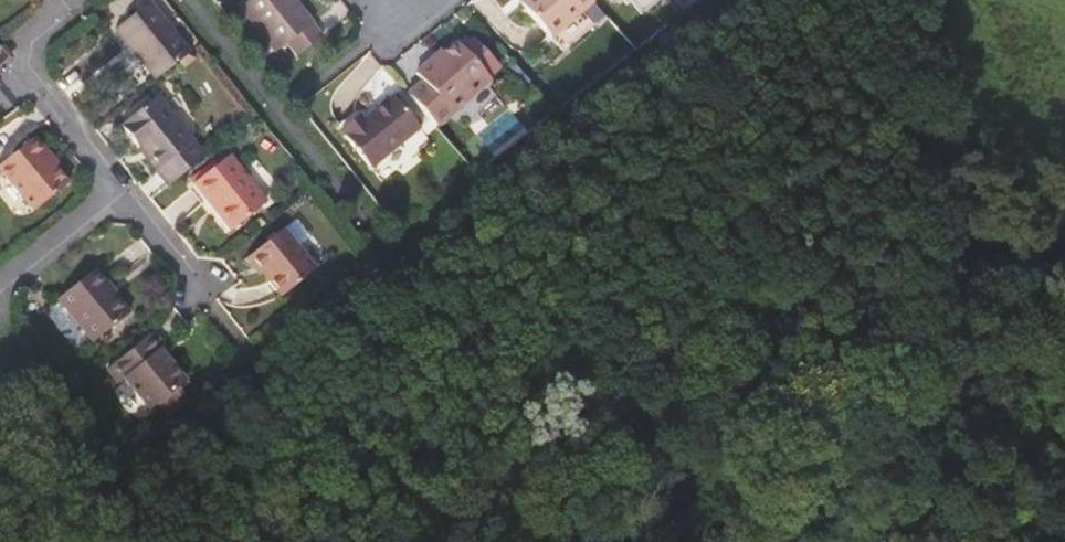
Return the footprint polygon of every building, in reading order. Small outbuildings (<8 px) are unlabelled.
[(106,6),(115,22),(151,0),(116,0),(106,6)] [(321,36),(292,0),(289,0),(286,2),(284,0),(246,0),(238,6),(273,51),(284,43),(294,57),(321,36)] [(553,34),(591,0),(523,0),(553,34)] [(155,79),(191,52),(149,2),(115,28),(155,79)] [(510,56),(483,26),(462,44),(489,75),(510,56)] [(462,44),(457,38),(418,73),(425,81),(409,94),(437,125),(491,78),(489,75),(462,44)] [(367,167),(417,128),(391,94),(361,118),(357,112),(340,126),(344,132),(342,133),(367,167)] [(160,97),(123,125),(169,184),(206,154),(160,97)] [(497,156),(528,130),(510,109),(480,135),(497,156)] [(0,162),(0,173),(30,210),(64,183),(29,140),(0,162)] [(229,155),(196,180),(233,226),(266,201),(229,155)] [(283,230),(251,254),(282,293),(314,268),(283,230)] [(92,270),(58,298),(92,339),(125,312),(92,270)] [(122,375),(148,408),(156,402),(178,385),(184,381),(157,347),(160,345),(150,332),(107,367),(117,379),(122,375)] [(178,385),(156,402),(165,415),(187,397),(178,385)]
